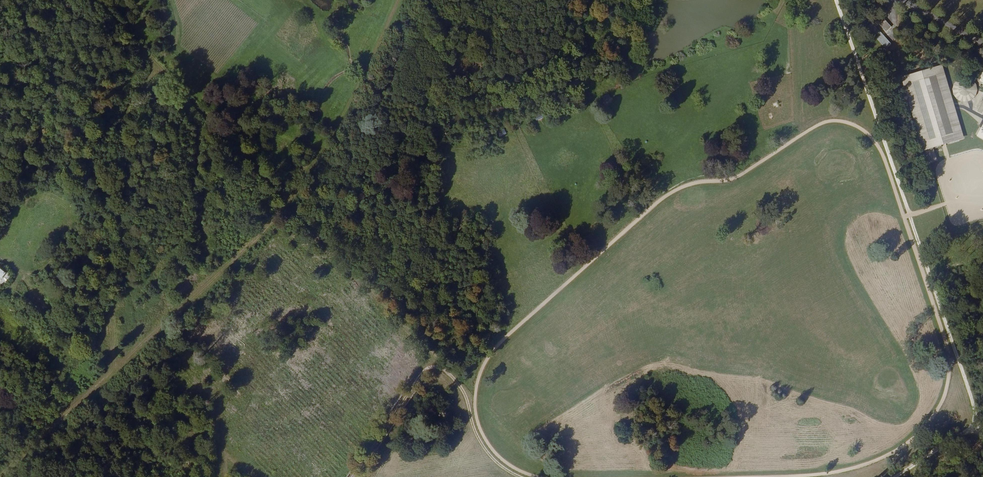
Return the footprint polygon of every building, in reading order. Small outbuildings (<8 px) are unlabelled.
[(886,31),(891,26),(886,20),(881,26),(886,31)] [(871,33),(887,48),(892,43),(876,28),(871,33)] [(903,77),(925,150),(932,148),(961,140),(939,67),(903,77)] [(956,101),(978,98),(975,80),(953,84),(956,101)] [(932,148),(925,150),(927,157),(934,155),(932,148)] [(3,286),(6,283),(8,284),(13,278),(10,276),(12,274),(8,271),(0,265),(0,283),(3,286)]
